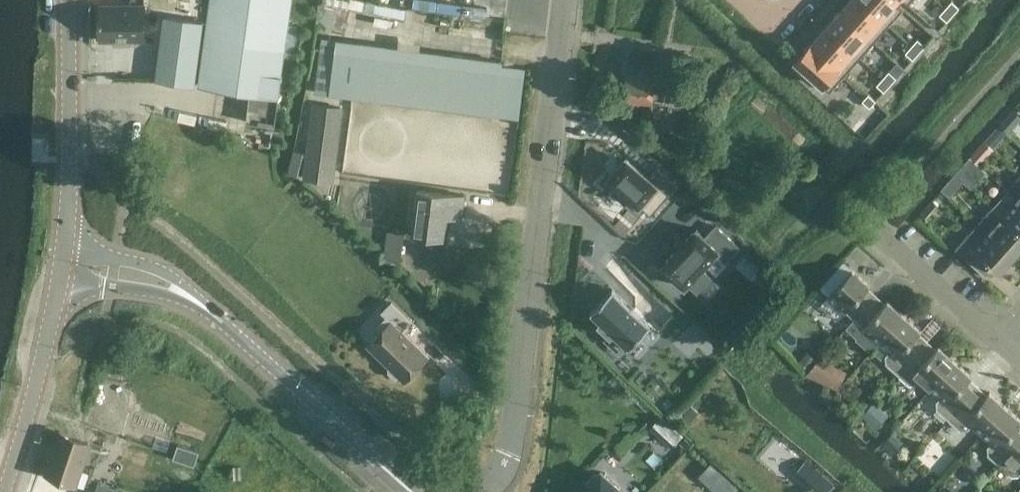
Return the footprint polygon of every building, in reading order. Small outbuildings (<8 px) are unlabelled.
[(199,85),(250,92),(246,121),(274,125),(284,52),(293,53),(293,49),(292,49),(293,46),(294,46),(295,38),(294,38),(294,35),(295,35),(297,24),(288,23),(290,8),(299,9),(300,0),(210,0),(199,85)] [(861,0),(850,0),(840,11),(874,41),(889,25),(861,0)] [(894,0),(861,0),(889,25),(904,8),(894,0)] [(959,7),(952,0),(946,7),(953,14),(959,7)] [(144,5),(99,5),(99,39),(144,39),(144,5)] [(953,14),(946,7),(939,14),(947,21),(953,14)] [(874,41),(840,11),(840,12),(838,12),(833,17),(833,19),(826,27),(860,57),(874,41)] [(165,16),(157,79),(195,84),(203,21),(165,16)] [(860,57),(826,27),(812,42),(811,42),(846,73),(860,57)] [(501,61),(321,37),(314,92),(329,94),(495,115),(501,61)] [(925,45),(917,38),(911,45),(919,52),(925,45)] [(846,73),(811,42),(795,60),(830,91),(846,73)] [(913,59),(919,52),(911,45),(905,52),(913,59)] [(896,77),(889,71),(883,77),(890,84),(896,77)] [(665,100),(667,82),(654,80),(655,78),(627,74),(624,98),(652,101),(652,98),(665,100)] [(890,84),(883,77),(876,84),(884,91),(890,84)] [(876,100),(868,94),(862,101),(870,107),(876,100)] [(333,182),(343,107),(313,103),(303,178),(333,182)] [(1013,108),(1002,120),(1010,127),(1019,115),(1013,108)] [(649,138),(662,142),(668,124),(654,120),(649,138)] [(298,174),(304,150),(294,147),(288,171),(298,174)] [(625,161),(608,147),(596,161),(623,184),(635,170),(645,178),(653,169),(633,152),(625,161)] [(985,160),(975,150),(970,156),(980,166),(985,160)] [(980,166),(970,156),(964,163),(974,172),(980,166)] [(1007,190),(1008,190),(1017,199),(1019,201),(1019,175),(1007,190)] [(951,199),(962,187),(952,177),(941,190),(951,199)] [(461,218),(464,195),(417,188),(411,233),(443,237),(446,216),(461,218)] [(993,206),(1002,215),(1019,230),(1019,201),(1017,199),(1008,190),(993,206)] [(936,208),(929,202),(913,219),(920,226),(936,208)] [(979,223),(988,231),(1015,255),(1019,249),(1019,230),(1002,215),(993,206),(979,223)] [(979,223),(955,249),(986,276),(994,266),(1000,272),(1015,255),(988,231),(979,223)] [(740,247),(716,225),(705,237),(697,228),(662,265),(685,287),(688,283),(697,292),(711,277),(702,269),(717,253),(726,261),(740,247)] [(402,261),(404,229),(387,228),(385,260),(402,261)] [(828,296),(854,319),(873,297),(865,290),(869,284),(852,269),(828,296)] [(649,323),(615,290),(613,289),(614,289),(613,288),(591,311),(592,312),(592,311),(602,321),(599,324),(611,335),(614,332),(628,346),(627,346),(628,347),(650,324),(649,323)] [(882,305),(873,297),(854,319),(846,328),(872,351),(880,342),(904,315),(887,300),(882,305)] [(404,381),(428,356),(402,331),(411,321),(391,301),(381,312),(386,316),(376,327),(380,331),(367,346),(389,367),(389,372),(395,378),(400,378),(404,381)] [(920,330),(904,315),(880,342),(890,350),(885,355),(886,363),(897,373),(924,343),(916,335),(920,330)] [(933,351),(924,343),(897,373),(909,384),(917,384),(921,379),(931,387),(955,360),(938,345),(933,351)] [(839,386),(848,367),(817,354),(809,373),(839,386)] [(971,375),(955,360),(931,387),(941,396),(936,401),(937,408),(948,419),(976,389),(967,381),(971,375)] [(984,396),(976,389),(948,419),(960,430),(968,429),(972,424),(982,433),(1006,406),(989,391),(984,396)] [(1006,406),(982,433),(992,441),(987,446),(988,454),(999,464),(1019,441),(1019,428),(1018,426),(1019,424),(1019,419),(1006,406)] [(653,423),(674,444),(684,434),(663,413),(653,423)] [(102,445),(60,431),(46,473),(88,487),(102,445)] [(999,464),(1011,475),(1019,475),(1019,473),(1019,441),(999,464)] [(177,446),(173,460),(192,466),(197,452),(177,446)] [(831,477),(807,460),(796,475),(820,491),(831,477)] [(601,473),(599,475),(596,473),(585,485),(588,487),(584,491),(623,491),(601,473)] [(95,491),(130,491),(98,481),(95,491)]
